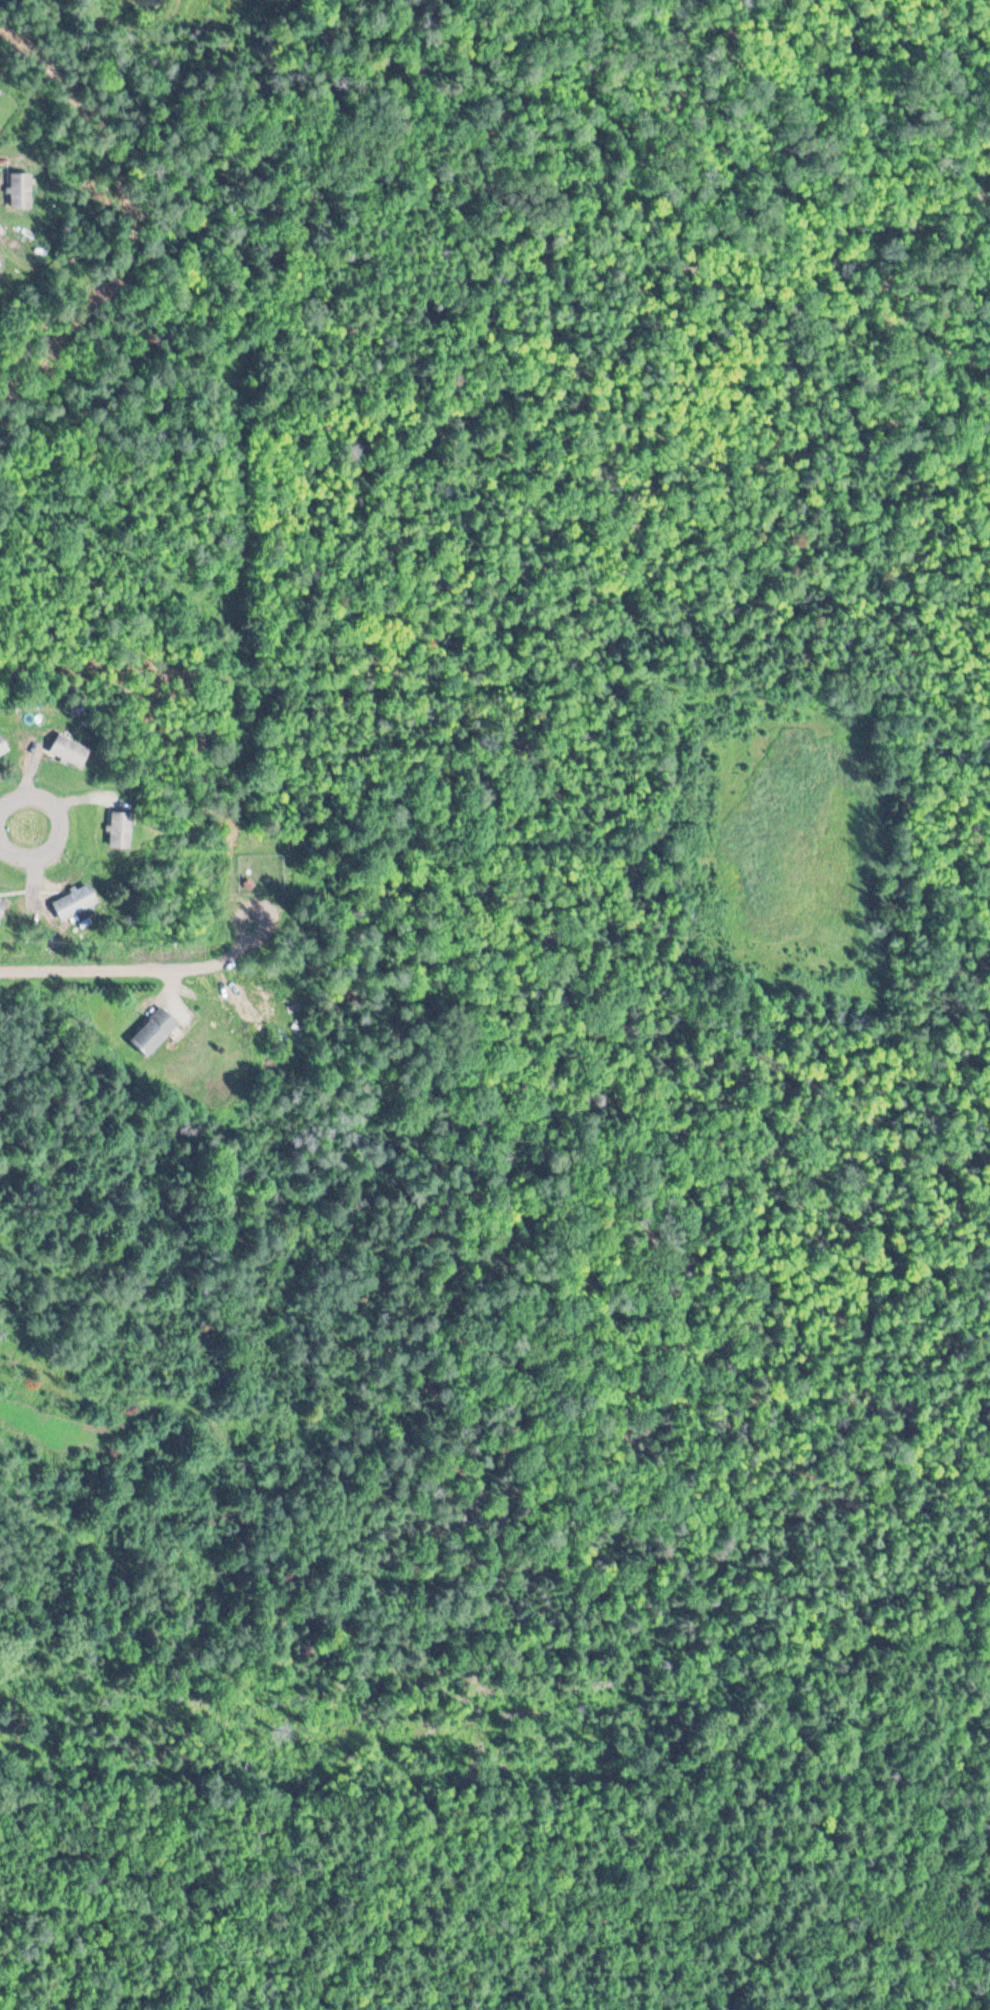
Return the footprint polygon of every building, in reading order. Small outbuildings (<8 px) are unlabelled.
[(33,173),(10,173),(10,210),(33,210),(33,173)] [(11,753),(2,733),(0,734),(0,758),(11,753)] [(51,753),(83,769),(93,750),(61,734),(51,753)] [(132,813),(111,813),(111,848),(132,849),(132,813)] [(100,901),(90,883),(52,903),(63,922),(100,901)] [(10,903),(0,897),(0,919),(10,903)] [(130,1040),(147,1057),(179,1025),(162,1008),(130,1040)]
